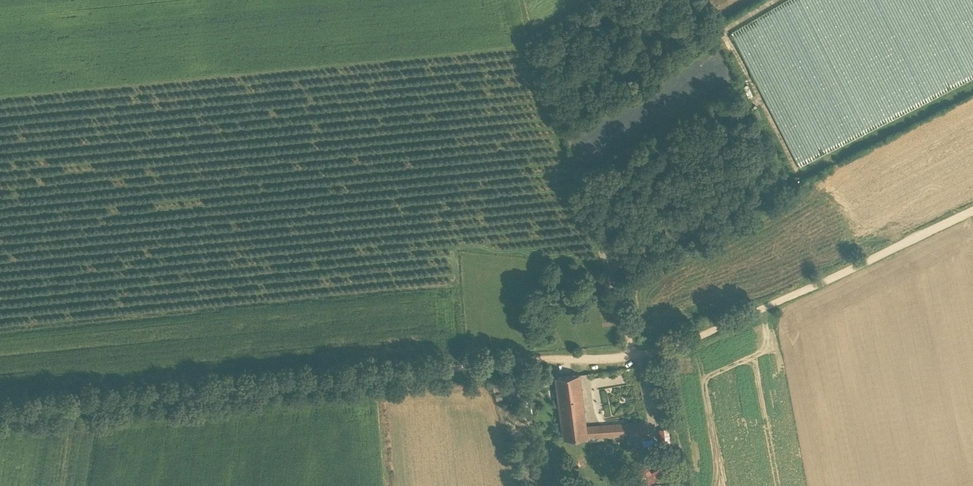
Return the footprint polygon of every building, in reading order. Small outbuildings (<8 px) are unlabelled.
[(592,426),(586,427),(582,373),(555,376),(561,440),(593,437),(592,426)] [(636,471),(645,485),(648,485),(656,481),(657,483),(667,477),(661,467),(651,473),(646,464),(636,471)]
